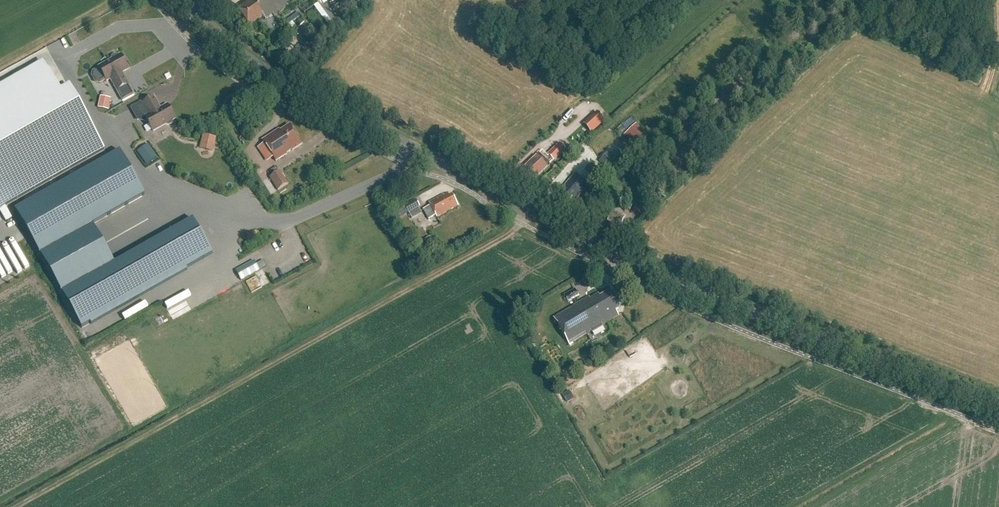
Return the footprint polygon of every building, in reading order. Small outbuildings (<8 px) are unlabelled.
[(238,12),(249,28),(263,18),(265,21),(273,15),(274,17),(298,0),(251,0),(252,1),(238,12)] [(316,4),(300,14),(299,12),(284,20),(290,31),(306,21),(314,35),(329,26),(316,4)] [(112,60),(100,67),(107,81),(111,79),(124,101),(135,95),(123,73),(129,69),(121,55),(119,56),(117,56),(115,56),(113,58),(112,60)] [(6,223),(12,219),(5,208),(87,161),(52,100),(44,104),(29,78),(0,95),(0,211),(6,223)] [(98,97),(96,109),(107,110),(109,99),(98,97)] [(150,115),(146,117),(154,132),(167,125),(169,125),(171,125),(173,123),(174,121),(176,120),(168,105),(161,109),(155,97),(143,104),(150,115)] [(581,125),(590,135),(603,122),(594,112),(581,125)] [(279,130),(263,141),(276,162),(302,145),(290,126),(280,132),(279,130)] [(648,138),(636,126),(629,133),(640,145),(648,138)] [(211,153),(215,139),(202,135),(197,149),(211,153)] [(548,155),(554,161),(565,150),(559,144),(548,155)] [(157,158),(147,145),(138,152),(147,165),(157,158)] [(120,152),(15,211),(40,255),(93,225),(145,196),(120,152)] [(609,155),(601,163),(613,175),(621,167),(609,155)] [(526,170),(519,176),(527,184),(533,178),(534,179),(546,168),(535,158),(524,168),(526,170)] [(584,172),(593,180),(599,172),(591,165),(584,172)] [(280,172),(270,179),(278,191),(288,185),(280,172)] [(575,175),(565,187),(566,187),(563,191),(565,193),(562,196),(569,201),(571,199),(574,201),(588,185),(575,175)] [(648,194),(634,208),(641,215),(655,202),(648,194)] [(430,206),(423,210),(428,220),(436,217),(458,205),(452,195),(449,197),(448,195),(445,197),(444,195),(429,204),(430,206)] [(619,204),(630,211),(634,205),(623,198),(619,204)] [(409,214),(420,208),(416,200),(405,207),(408,213),(409,214)] [(408,213),(405,207),(396,212),(399,218),(408,213)] [(614,211),(608,223),(619,229),(625,217),(614,211)] [(82,329),(213,255),(193,220),(114,264),(62,294),(82,329)] [(433,243),(430,238),(422,242),(425,247),(433,243)] [(241,281),(259,271),(256,265),(238,275),(241,281)] [(567,304),(577,298),(573,291),(563,297),(567,304)] [(621,309),(611,292),(600,298),(598,295),(589,300),(588,299),(553,319),(568,346),(587,335),(586,335),(591,332),(592,333),(605,325),(605,324),(619,316),(616,311),(621,309)]
